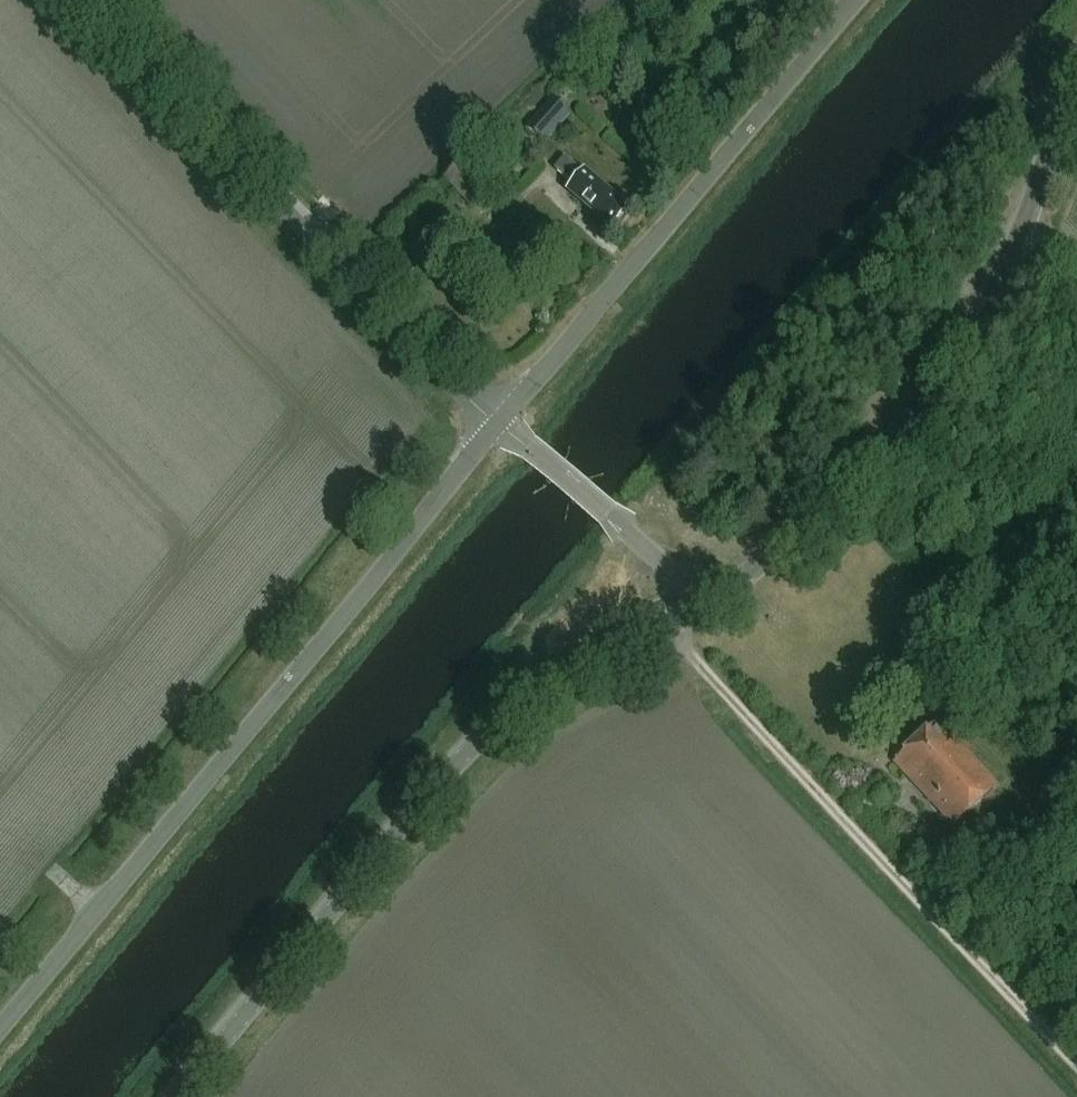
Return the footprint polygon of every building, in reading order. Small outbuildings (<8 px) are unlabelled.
[(516,140),(526,129),(549,151),(564,135),(558,129),(570,117),(550,97),(542,90),(505,129),(516,140)] [(612,229),(628,210),(598,186),(584,174),(565,158),(555,171),(573,186),(568,192),(583,204),(582,205),(612,229)] [(472,209),(492,190),(464,161),(444,180),(472,209)] [(954,828),(997,788),(938,724),(894,764),(954,828)]
